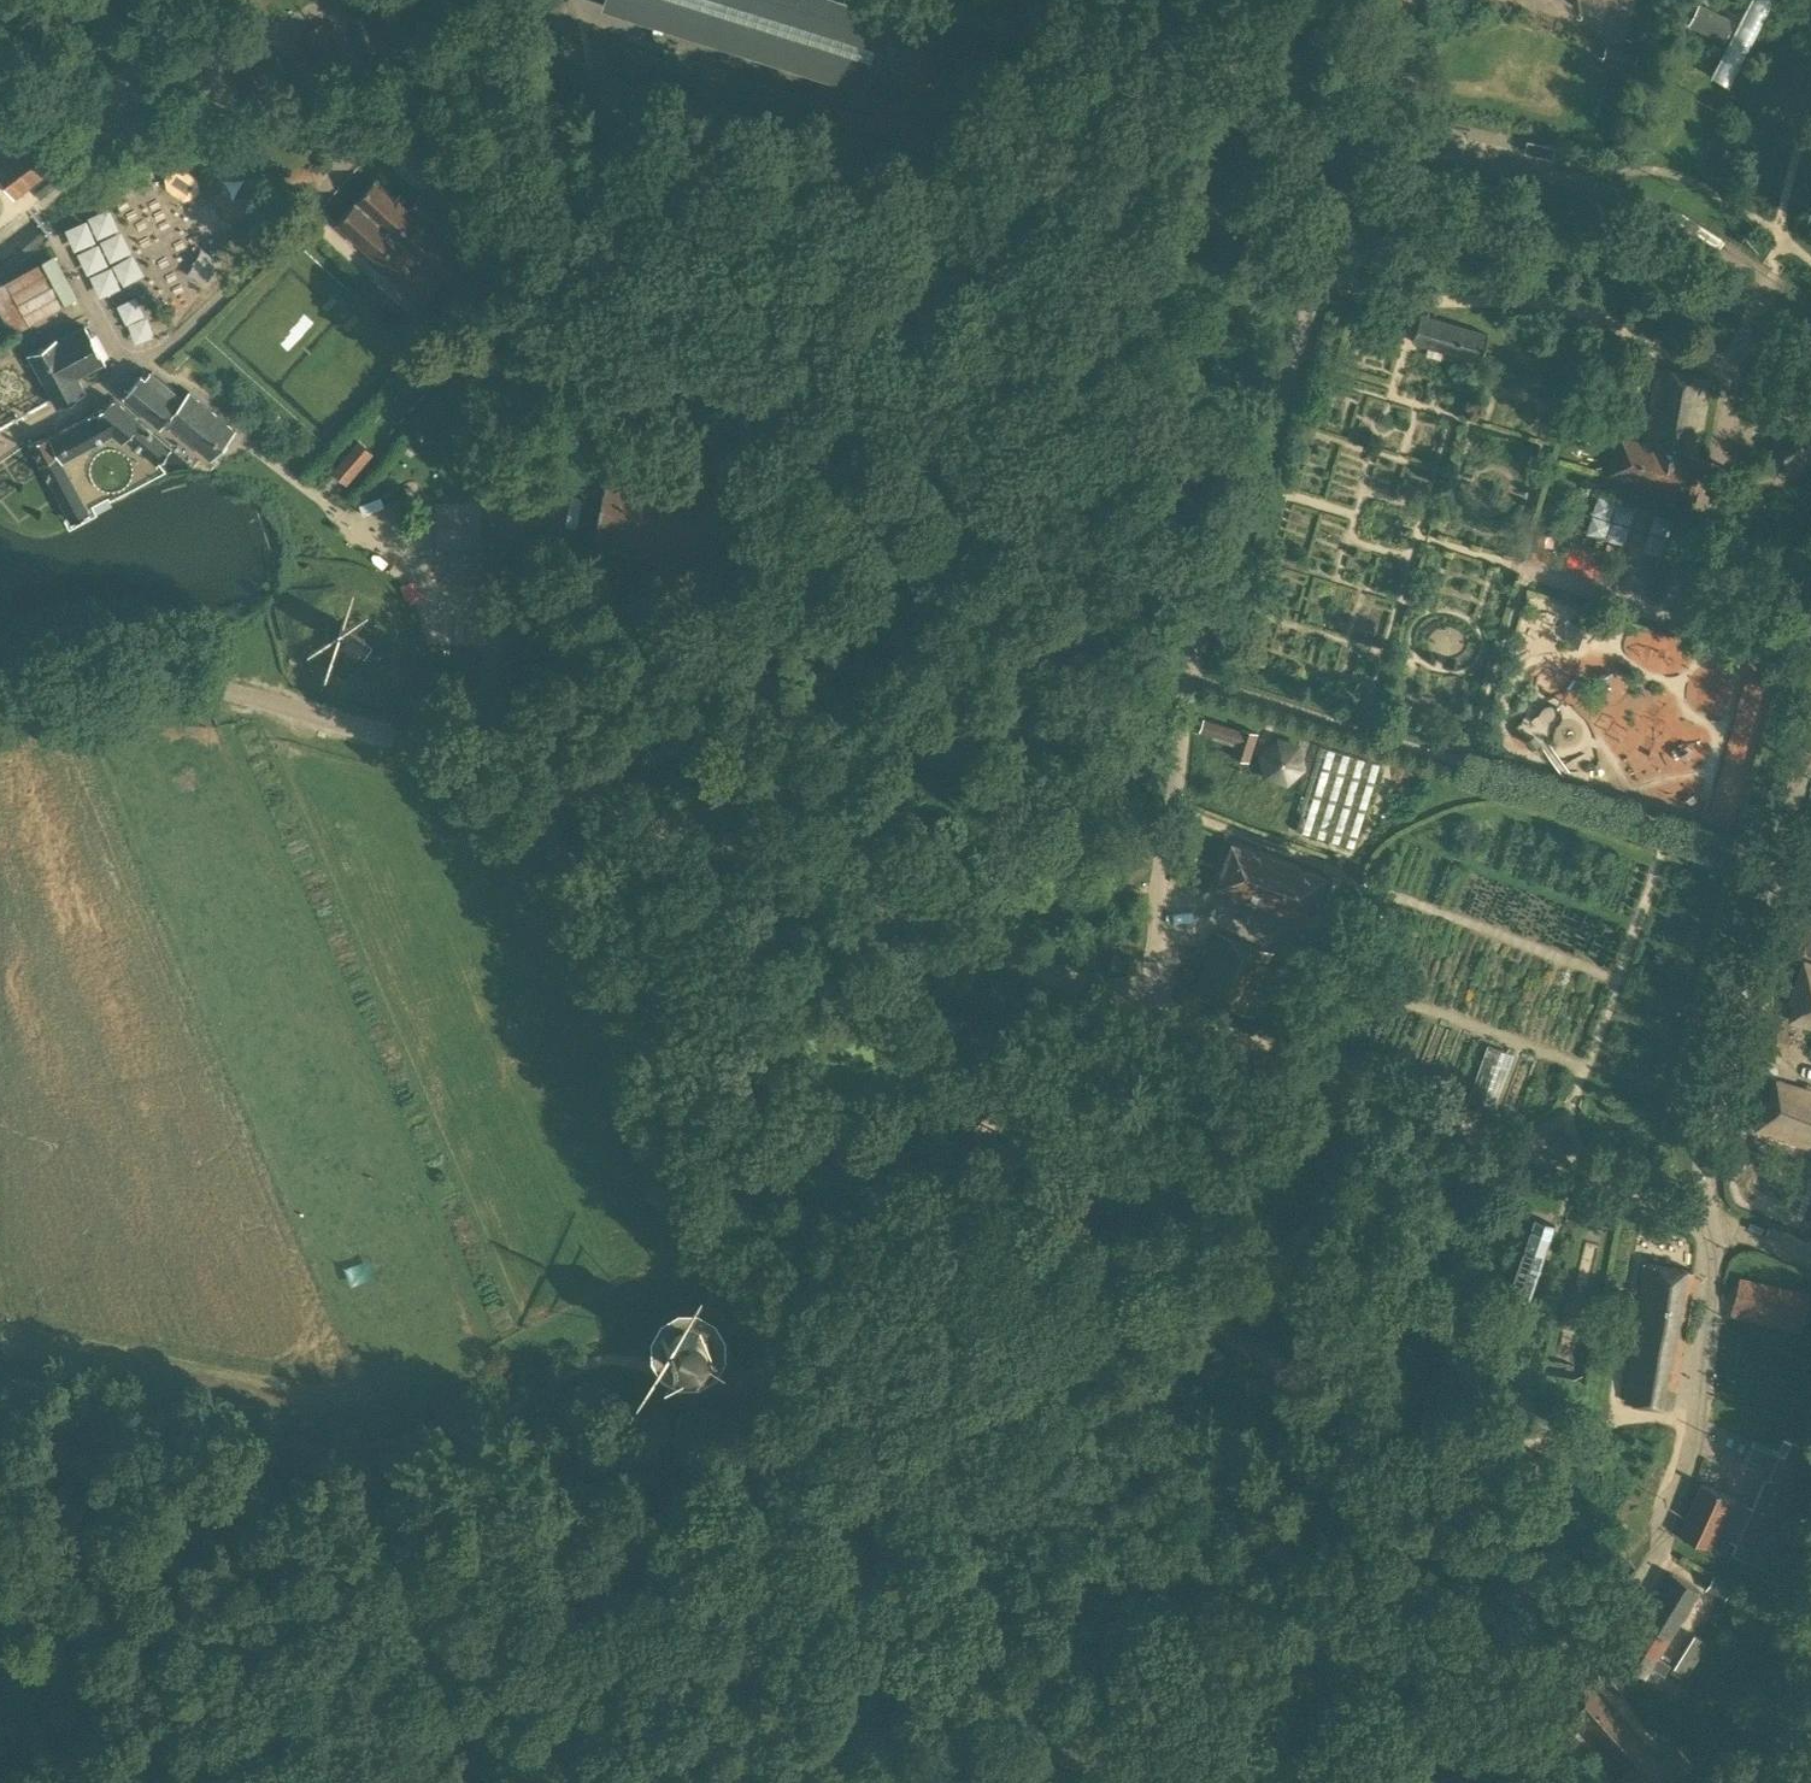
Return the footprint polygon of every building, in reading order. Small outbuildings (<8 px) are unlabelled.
[(906,84),(909,73),(915,75),(918,65),(920,60),(914,58),(918,46),(773,0),(638,0),(906,84)] [(1700,3),(1690,23),(1725,40),(1735,21),(1720,13),(1700,3)] [(347,16),(361,54),(387,44),(373,5),(347,16)] [(329,21),(298,35),(310,63),(340,49),(329,21)] [(1607,46),(1603,59),(1634,69),(1639,56),(1607,46)] [(1810,80),(1810,73),(1794,68),(1785,99),(1804,104),(1808,90),(1810,80)] [(33,138),(0,163),(0,179),(1,180),(13,197),(55,166),(33,138)] [(374,179),(334,225),(377,263),(376,269),(381,274),(387,273),(420,302),(421,300),(436,314),(456,292),(441,279),(461,257),(438,236),(407,209),(374,179)] [(422,192),(407,209),(438,236),(452,219),(422,192)] [(119,283),(140,276),(117,204),(95,211),(119,283)] [(94,296),(115,288),(92,218),(70,226),(94,296)] [(64,304),(41,262),(0,284),(0,312),(11,333),(64,304)] [(1488,332),(1457,323),(1418,312),(1411,342),(1478,363),(1488,332)] [(26,354),(51,400),(54,407),(86,390),(78,377),(106,362),(86,324),(57,338),(56,337),(26,354)] [(187,364),(178,375),(185,382),(194,371),(187,364)] [(1606,474),(1647,486),(1693,500),(1705,460),(1696,457),(1710,377),(1655,368),(1642,441),(1618,433),(1606,474)] [(164,422),(181,436),(209,460),(235,430),(188,391),(182,398),(149,370),(145,376),(140,372),(125,390),(121,396),(159,428),(164,422)] [(55,433),(48,437),(63,463),(69,460),(112,437),(121,444),(125,439),(155,464),(171,447),(113,398),(88,416),(55,433)] [(1798,427),(1768,448),(1784,470),(1810,452),(1810,445),(1798,427)] [(452,434),(454,451),(465,450),(465,447),(463,433),(454,434),(452,434)] [(71,478),(63,463),(48,437),(27,442),(70,524),(89,513),(71,478)] [(357,441),(331,471),(347,484),(372,454),(357,441)] [(1605,465),(1610,447),(1591,441),(1585,459),(1605,465)] [(734,534),(729,558),(715,555),(728,485),(610,461),(591,546),(712,571),(713,566),(727,569),(726,574),(750,579),(758,539),(734,534)] [(1599,491),(1586,528),(1624,541),(1637,504),(1599,491)] [(1646,549),(1665,553),(1672,513),(1653,510),(1646,549)] [(1537,536),(1536,546),(1550,548),(1552,538),(1537,536)] [(341,624),(338,646),(357,649),(360,625),(341,624)] [(507,696),(502,700),(499,712),(502,717),(507,714),(510,701),(507,696)] [(1203,718),(1199,731),(1235,742),(1231,755),(1248,760),(1257,733),(1240,727),(1239,729),(1203,718)] [(1275,734),(1256,752),(1262,775),(1285,783),(1304,765),(1298,742),(1275,734)] [(1296,830),(1345,844),(1354,847),(1379,763),(1321,746),(1296,830)] [(1327,878),(1233,842),(1230,841),(1214,888),(1311,925),(1327,878)] [(1214,931),(1200,974),(1193,994),(1254,1017),(1263,992),(1259,991),(1273,953),(1214,931)] [(1318,952),(1294,943),(1281,980),(1305,989),(1318,952)] [(1806,962),(1788,1021),(1810,1029),(1810,963),(1806,962)] [(1285,995),(1275,1022),(1285,1026),(1287,1021),(1297,1025),(1302,1013),(1292,1009),(1296,999),(1285,995)] [(1486,1044),(1467,1099),(1493,1108),(1513,1053),(1486,1044)] [(1774,1079),(1761,1115),(1760,1114),(1755,1131),(1810,1151),(1810,1089),(1774,1079)] [(1529,1232),(1524,1247),(1544,1254),(1549,1239),(1554,1224),(1534,1217),(1529,1232)] [(1506,1299),(1527,1306),(1544,1254),(1524,1247),(1506,1299)] [(1664,1408),(1672,1410),(1676,1391),(1674,1390),(1694,1271),(1687,1270),(1688,1268),(1654,1262),(1653,1264),(1642,1262),(1626,1379),(1625,1379),(1623,1401),(1632,1403),(1631,1404),(1664,1410),(1664,1408)] [(1810,1291),(1740,1275),(1731,1314),(1801,1330),(1810,1291)] [(688,1370),(694,1369),(699,1368),(704,1365),(708,1361),(712,1356),(714,1351),(715,1346),(715,1340),(714,1334),(712,1329),(708,1324),(704,1321),(699,1318),(694,1316),(688,1315),(682,1316),(677,1318),(672,1321),(668,1324),(664,1329),(662,1334),(661,1340),(661,1346),(662,1351),(664,1356),(668,1361),(672,1365),(677,1368),(682,1369),(688,1370)] [(1699,1483),(1677,1534),(1724,1555),(1730,1542),(1736,1545),(1731,1555),(1785,1579),(1810,1521),(1810,1450),(1783,1438),(1777,1452),(1752,1441),(1740,1467),(1765,1478),(1753,1507),(1699,1483)] [(1616,1659),(1628,1667),(1645,1677),(1651,1667),(1664,1675),(1670,1664),(1658,1657),(1700,1589),(1670,1571),(1616,1659)] [(1714,1574),(1706,1588),(1724,1598),(1732,1583),(1714,1574)] [(1554,1641),(1565,1652),(1574,1644),(1564,1632),(1554,1641)] [(1693,1633),(1672,1667),(1687,1675),(1708,1642),(1693,1633)] [(1538,1723),(1571,1761),(1573,1759),(1594,1782),(1673,1782),(1674,1782),(1676,1782),(1694,1764),(1673,1743),(1658,1758),(1598,1689),(1605,1683),(1617,1696),(1629,1686),(1607,1663),(1538,1723)] [(1694,1681),(1688,1691),(1703,1700),(1709,1690),(1694,1681)] [(1504,1746),(1494,1750),(1498,1760),(1508,1756),(1504,1746)]
